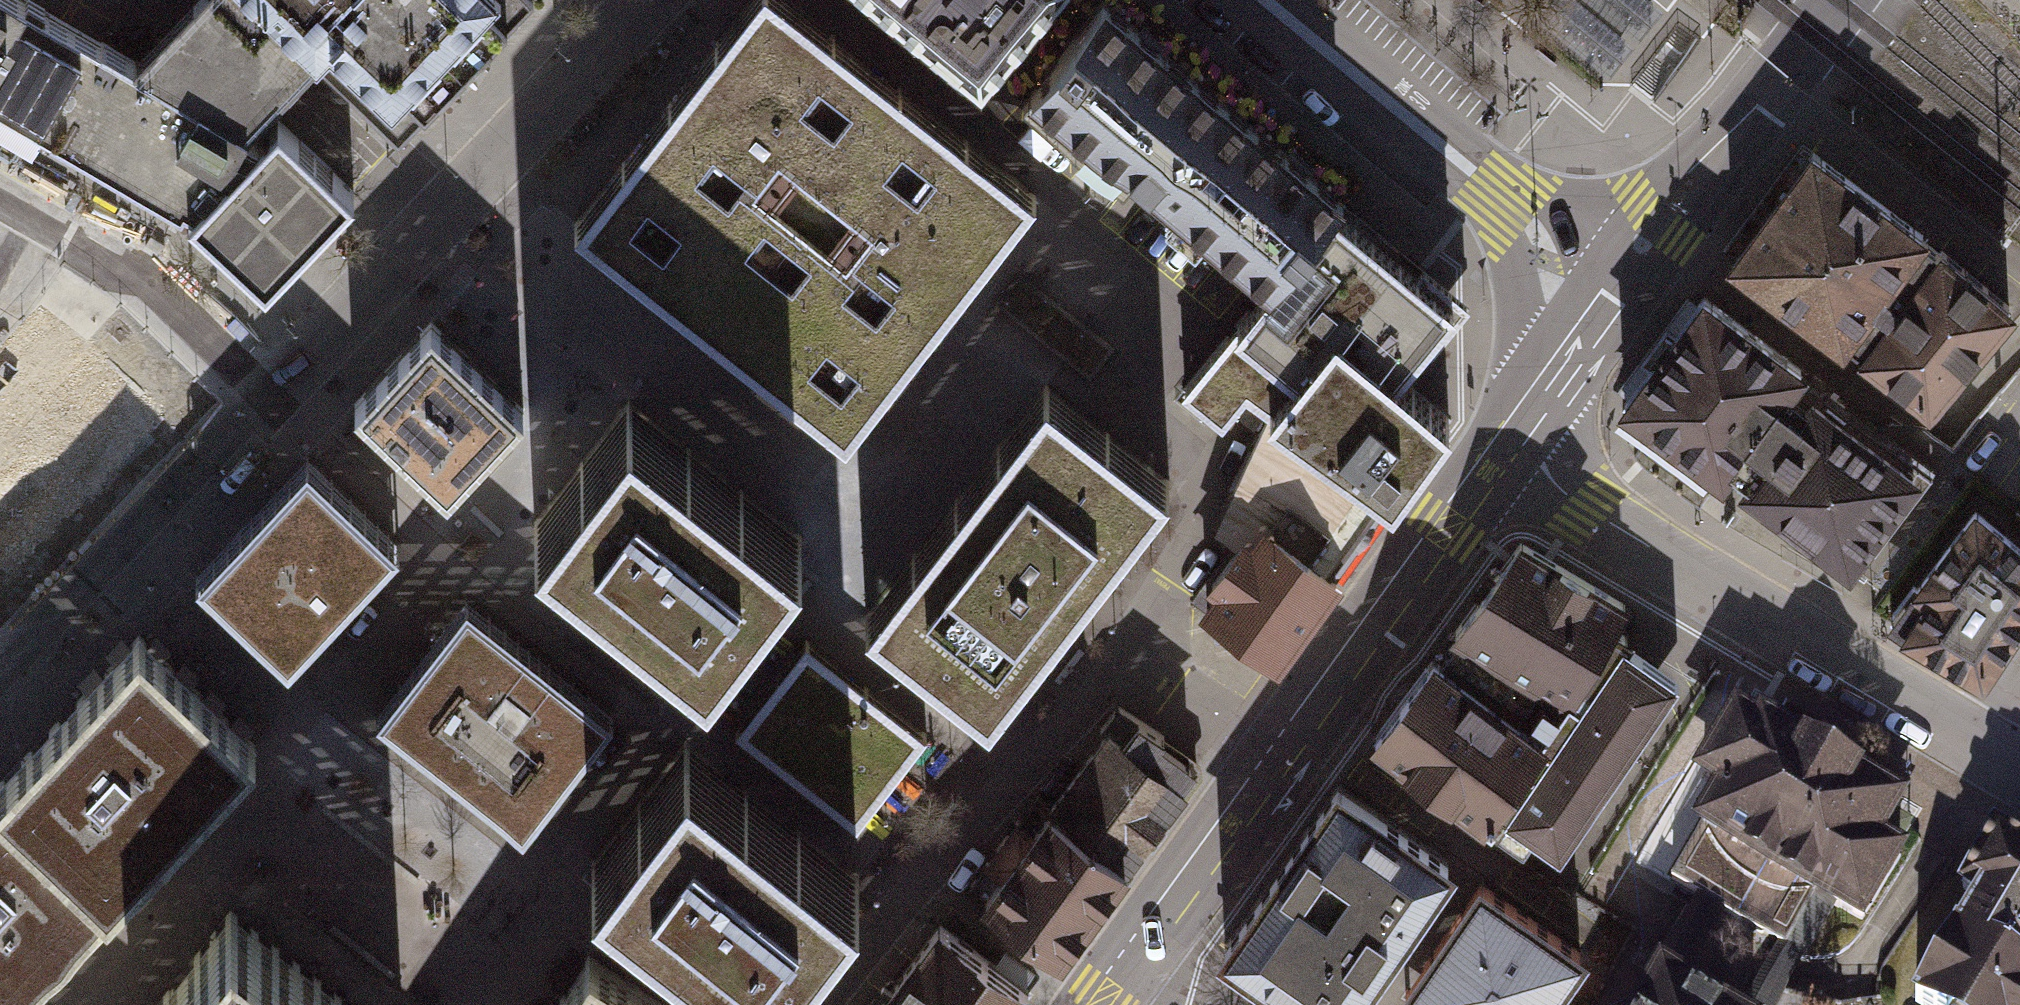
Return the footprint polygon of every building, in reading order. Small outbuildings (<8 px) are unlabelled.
[(28,0),(0,0),(0,101),(49,129),(100,42),(28,0)] [(245,132),(287,91),(313,67),(238,0),(194,0),(176,17),(133,59),(100,42),(49,129),(188,212),(265,283),(353,191),(277,117),(258,139),(245,132)] [(313,67),(399,144),(536,3),(532,0),(238,0),(313,67)] [(796,0),(746,0),(709,46),(573,220),(846,432),(1037,188),(796,0)] [(989,95),(1066,0),(870,0),(989,95)] [(1100,0),(1081,0),(1011,87),(1256,282),(1330,190),(1100,0)] [(1930,428),(2017,308),(1811,159),(1724,279),(1930,428)] [(1462,295),(1330,190),(1256,282),(1177,381),(1214,411),(1223,418),(1253,381),(1272,396),(1377,480),(1394,493),(1450,422),(1395,378),(1462,295)] [(1933,473),(1704,307),(1622,419),(1851,585),(1933,473)] [(22,622),(159,477),(147,466),(176,435),(48,314),(0,365),(0,425),(1,426),(0,427),(0,602),(22,622)] [(528,414),(431,326),(355,409),(451,497),(528,414)] [(1170,479),(1047,385),(870,615),(992,708),(1170,479)] [(1262,652),(1377,480),(1272,396),(1211,524),(1231,540),(1191,603),(1262,652)] [(790,541),(623,412),(537,523),(705,652),(790,541)] [(405,553),(309,460),(191,580),(286,674),(405,553)] [(1961,508),(1887,630),(1978,685),(2019,615),(2019,543),(1961,508)] [(1520,544),(1452,641),(1456,643),(1565,705),(1607,632),(1622,606),(1520,544)] [(455,598),(345,731),(502,853),(605,720),(455,598)] [(1494,805),(1560,853),(1677,680),(1607,632),(1565,705),(1542,741),(1494,805)] [(86,920),(254,745),(139,635),(0,781),(0,1004),(4,1004),(86,920)] [(1456,643),(1438,665),(1542,741),(1565,705),(1456,643)] [(927,746),(804,653),(741,735),(864,829),(927,746)] [(1438,665),(1434,662),(1377,740),(1485,818),(1494,805),(1542,741),(1438,665)] [(1051,971),(1182,781),(1104,729),(974,918),(1051,971)] [(1756,743),(1668,891),(1692,906),(1698,909),(1693,916),(1655,980),(1698,1004),(1783,1004),(1795,983),(1825,933),(1843,943),(1909,833),(1803,771),(1756,743)] [(684,748),(590,872),(766,1004),(769,1004),(862,881),(684,748)] [(1340,801),(1232,957),(1303,1004),(1352,1004),(1445,872),(1340,801)] [(1993,834),(1906,991),(1932,1004),(2019,1004),(2019,849),(1993,834)] [(1474,887),(1388,1004),(1561,1004),(1587,969),(1474,887)] [(147,1004),(360,1004),(226,902),(147,1004)] [(929,933),(877,1004),(1001,1004),(1011,992),(929,933)] [(591,951),(555,1004),(673,1004),(591,951)] [(1655,980),(1641,1004),(1698,1004),(1655,980)]
